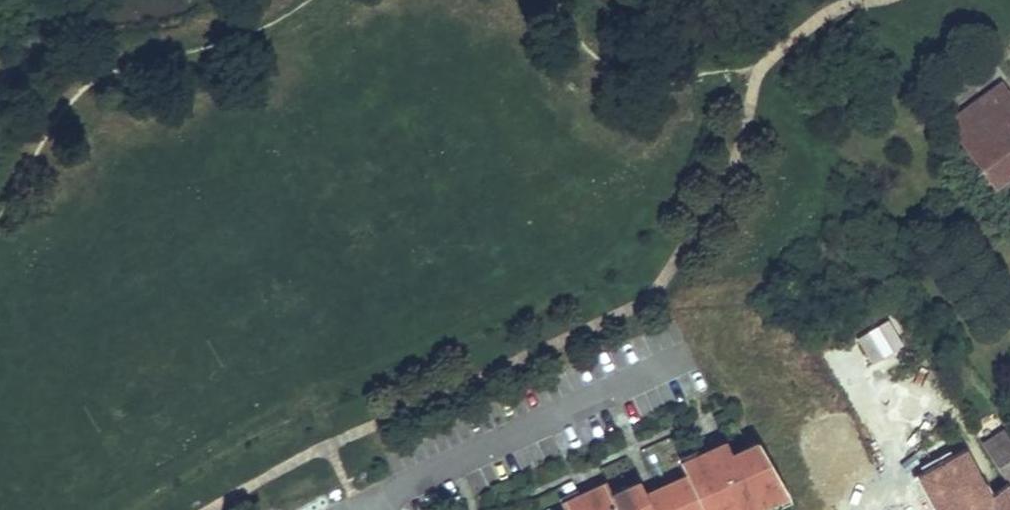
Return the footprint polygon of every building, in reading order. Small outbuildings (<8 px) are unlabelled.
[(947,126),(994,190),(1009,179),(1009,101),(1002,89),(947,126)] [(887,263),(896,257),(891,248),(882,253),(887,263)] [(827,295),(833,306),(845,300),(849,297),(844,287),(827,295)] [(811,303),(816,314),(833,306),(827,295),(811,303)] [(811,303),(802,307),(808,318),(816,314),(811,303)] [(931,406),(945,397),(936,382),(922,390),(931,406)] [(923,423),(906,433),(911,443),(929,433),(923,423)] [(989,457),(1007,481),(1009,479),(1009,442),(989,457)] [(666,509),(778,509),(780,509),(779,506),(788,502),(760,447),(732,459),(726,445),(714,450),(682,465),(686,477),(658,489),(659,490),(666,509)] [(957,466),(953,468),(957,476),(937,488),(957,509),(981,509),(957,466)] [(645,496),(639,483),(615,493),(611,484),(581,497),(562,506),(563,509),(651,509),(645,496)] [(937,488),(932,491),(938,501),(943,509),(942,509),(957,509),(937,488)] [(659,490),(645,496),(651,509),(666,509),(659,490)] [(938,501),(920,509),(942,509),(943,509),(938,501)]
